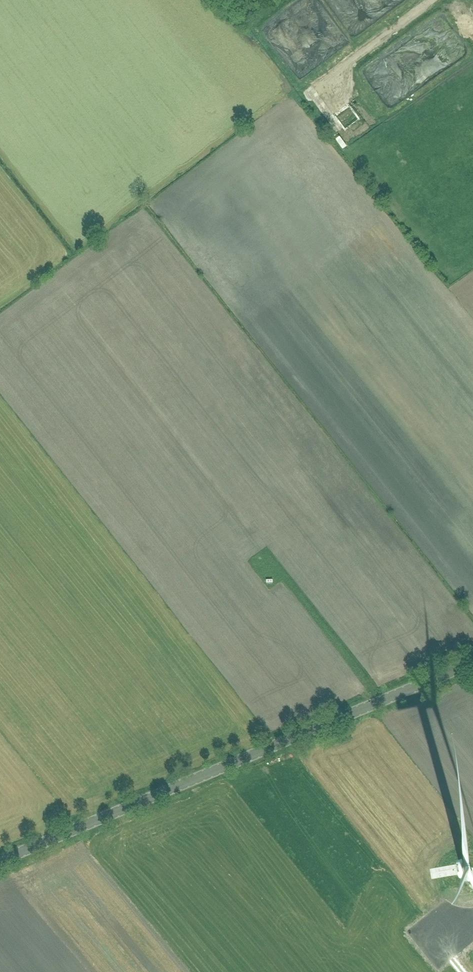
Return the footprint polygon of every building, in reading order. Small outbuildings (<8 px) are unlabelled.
[(458,6),(454,9),(464,19),(467,16),(458,6)] [(468,881),(469,881),(470,881),(471,880),(472,880),(472,879),(472,867),(472,866),(471,866),(470,866),(469,865),(468,865),(467,865),(466,866),(465,866),(464,866),(464,867),(463,867),(463,868),(462,868),(462,869),(461,869),(461,870),(461,871),(460,871),(460,872),(460,873),(460,874),(460,875),(461,875),(461,876),(461,877),(462,878),(462,879),(463,879),(464,880),(465,880),(466,881),(467,881),(468,881)]
